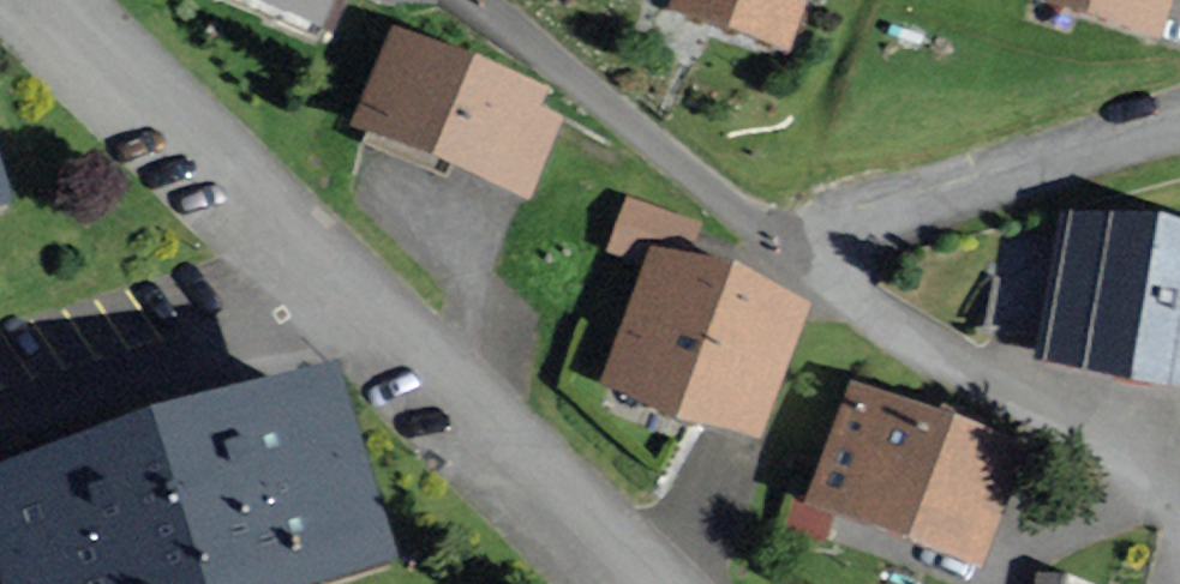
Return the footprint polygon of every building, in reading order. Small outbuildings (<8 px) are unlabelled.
[(325,35),(339,0),(236,0),(325,35)] [(788,48),(803,0),(684,0),(680,14),(788,48)] [(1020,9),(1156,50),(1171,0),(1022,0),(1020,9)] [(556,94),(395,37),(374,96),(391,102),(376,144),(508,190),(519,160),(531,164),(556,94)] [(632,209),(614,256),(654,271),(606,392),(765,453),(816,324),(680,271),(695,234),(632,209)] [(1041,372),(1179,394),(1179,241),(1065,222),(1041,372)] [(1016,464),(858,400),(812,511),(970,575),(1016,464)] [(332,410),(217,444),(101,478),(0,508),(0,560),(7,583),(374,583),(383,581),(332,410)]
